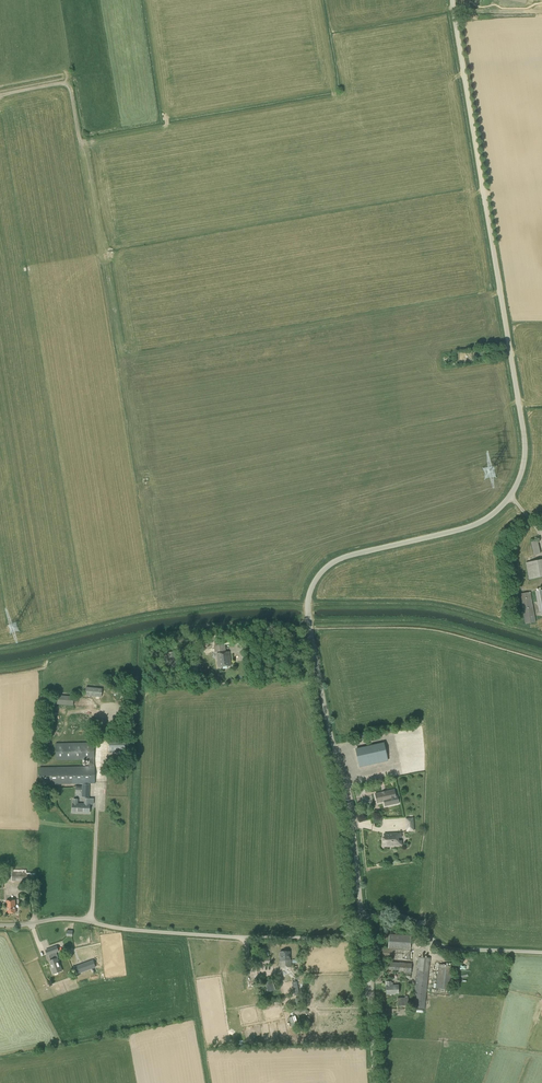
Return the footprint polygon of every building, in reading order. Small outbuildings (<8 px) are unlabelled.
[(538,540),(531,541),(534,554),(540,553),(538,540)] [(541,560),(526,563),(529,580),(541,577),(541,563),(541,560)] [(525,624),(536,622),(530,592),(520,594),(525,624)] [(224,645),(224,641),(214,642),(215,645),(214,645),(215,652),(226,651),(225,645),(224,645)] [(219,667),(231,666),(229,652),(217,653),(219,667)] [(48,704),(73,706),(74,696),(58,695),(57,698),(49,698),(48,704)] [(125,740),(109,740),(109,751),(125,751),(125,740)] [(40,768),(40,785),(95,784),(94,742),(56,743),(56,760),(89,760),(89,766),(40,768)] [(388,761),(384,743),(356,749),(360,767),(388,761)] [(396,796),(394,790),(375,794),(377,803),(384,801),(385,806),(399,803),(397,795),(396,796)] [(73,804),(72,813),(90,813),(90,804),(89,804),(90,799),(84,799),(84,804),(78,804),(78,800),(73,799),(73,804)] [(406,831),(414,831),(414,818),(405,818),(406,831)] [(383,842),(384,842),(385,846),(401,845),(401,841),(398,841),(398,838),(401,837),(401,833),(384,834),(384,838),(383,838),(383,842)] [(26,870),(12,870),(11,881),(35,882),(35,873),(26,873),(26,870)] [(16,913),(15,900),(6,901),(7,913),(16,913)] [(411,936),(389,935),(388,948),(377,947),(377,958),(410,960),(410,949),(411,936)] [(48,955),(51,960),(50,961),(52,969),(51,969),(53,974),(62,971),(57,958),(56,959),(54,953),(58,951),(56,946),(45,951),(47,956),(48,955)] [(280,961),(279,961),(280,967),(291,967),(291,960),(290,960),(290,951),(280,952),(280,961)] [(415,981),(416,981),(413,1008),(425,1009),(431,958),(418,957),(415,981)] [(74,968),(77,974),(96,967),(93,961),(74,968)] [(390,968),(399,970),(399,973),(397,973),(397,978),(410,979),(411,973),(412,963),(400,962),(400,963),(390,962),(390,968)] [(454,966),(439,964),(436,988),(437,989),(451,990),(454,966)] [(272,981),(265,983),(268,991),(275,989),(272,981)] [(391,981),(387,981),(387,986),(386,986),(387,994),(393,994),(399,993),(398,985),(391,985),(391,981)] [(408,997),(397,998),(398,1006),(408,1006),(408,997)] [(295,1016),(289,1018),(292,1029),(296,1028),(308,1024),(305,1018),(304,1018),(296,1020),(295,1016)]
